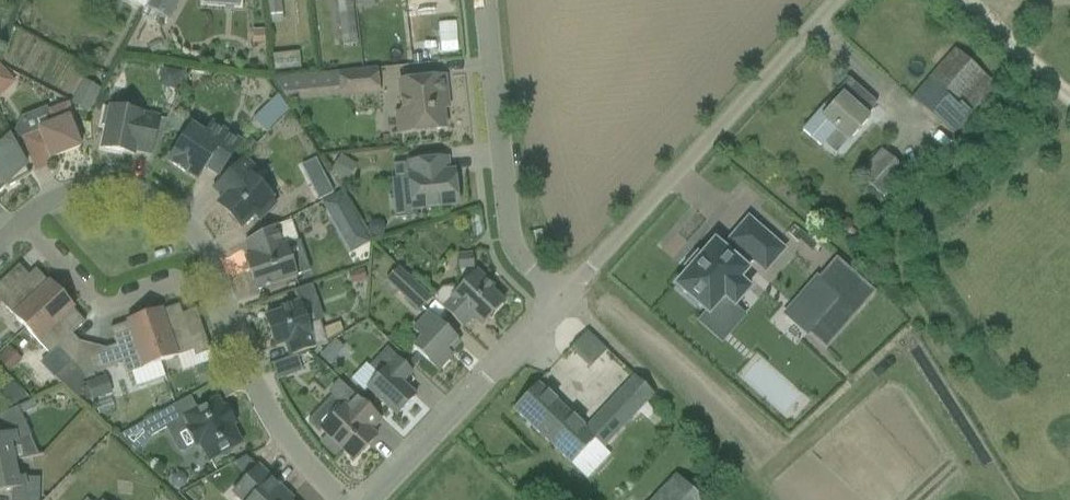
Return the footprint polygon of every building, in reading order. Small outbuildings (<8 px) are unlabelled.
[(149,0),(130,0),(145,8),(149,0)] [(145,8),(148,10),(160,16),(170,22),(182,0),(149,0),(145,8)] [(283,23),(281,0),(268,0),(270,24),(283,23)] [(357,45),(352,0),(338,0),(343,46),(357,45)] [(374,0),(357,0),(358,9),(375,7),(374,0)] [(156,24),(160,16),(148,10),(144,18),(156,24)] [(265,44),(265,31),(252,32),(253,45),(265,44)] [(921,53),(939,63),(948,48),(931,37),(921,53)] [(420,61),(437,58),(434,42),(418,45),(420,61)] [(954,137),(996,87),(955,51),(912,99),(954,137)] [(299,52),(273,55),(274,72),(301,69),(299,52)] [(163,68),(159,86),(177,91),(182,73),(163,68)] [(342,97),(379,93),(377,71),(340,75),(342,97)] [(447,101),(444,77),(400,82),(405,134),(445,130),(442,101),(447,101)] [(868,121),(864,118),(877,104),(865,94),(849,79),(837,92),(841,96),(822,118),(817,114),(803,131),(821,147),(833,133),(847,145),(868,121)] [(98,94),(83,85),(72,104),(88,112),(98,94)] [(279,97),(265,111),(276,123),(288,111),(279,97)] [(23,139),(28,152),(40,147),(48,167),(61,162),(59,157),(81,148),(74,130),(78,129),(69,104),(47,113),(51,125),(38,130),(40,132),(23,139)] [(106,127),(102,149),(134,155),(135,151),(151,154),(159,118),(142,115),(142,114),(110,108),(110,110),(105,109),(101,127),(106,127)] [(218,177),(241,142),(213,123),(205,134),(188,123),(175,143),(179,146),(168,162),(197,181),(206,168),(218,177)] [(6,187),(7,189),(22,180),(21,179),(20,179),(18,175),(26,168),(9,138),(2,144),(0,141),(0,192),(6,187)] [(859,177),(884,199),(906,173),(882,151),(859,177)] [(331,173),(347,183),(357,167),(340,157),(331,173)] [(224,199),(218,205),(241,229),(254,216),(259,221),(275,204),(271,199),(272,198),(250,175),(255,171),(243,158),(213,188),(224,199)] [(412,217),(412,210),(458,205),(456,180),(450,180),(447,158),(407,162),(409,177),(408,177),(408,178),(391,180),(395,218),(412,217)] [(316,159),(301,167),(319,201),(333,194),(316,159)] [(364,234),(340,193),(322,204),(346,245),(364,234)] [(684,266),(689,270),(676,285),(708,314),(724,297),(734,307),(750,290),(739,280),(748,271),(746,269),(753,261),(766,272),(785,251),(750,219),(731,240),(734,243),(727,251),(711,237),(684,266)] [(300,241),(285,246),(284,247),(277,226),(245,242),(251,258),(245,260),(256,291),(310,272),(300,241)] [(798,243),(799,241),(804,235),(794,226),(788,234),(798,243)] [(25,329),(61,296),(36,270),(11,293),(1,283),(0,283),(0,305),(2,304),(25,329)] [(364,270),(353,272),(356,284),(367,281),(364,270)] [(482,326),(504,303),(489,290),(489,285),(475,272),(461,288),(457,292),(452,288),(442,289),(432,299),(462,328),(472,317),(482,326)] [(805,336),(838,299),(815,279),(783,315),(805,336)] [(430,299),(409,280),(398,292),(419,312),(430,299)] [(291,357),(328,344),(327,342),(344,333),(340,324),(323,330),(320,321),(324,320),(312,286),(296,291),(300,303),(282,309),(283,312),(265,318),(275,347),(287,343),(291,357)] [(58,348),(71,363),(54,378),(79,401),(88,363),(76,360),(80,343),(73,335),(85,323),(61,296),(25,329),(50,356),(58,348)] [(193,357),(210,352),(204,334),(190,338),(179,306),(145,318),(160,363),(176,358),(192,352),(193,357)] [(412,348),(438,373),(452,357),(449,355),(460,344),(428,314),(412,330),(421,339),(412,348)] [(126,375),(156,365),(160,363),(145,318),(110,329),(116,346),(106,349),(101,367),(103,371),(123,365),(126,375)] [(590,366),(607,350),(588,330),(571,346),(590,366)] [(319,357),(329,366),(344,349),(335,340),(319,357)] [(315,357),(322,351),(319,348),(312,354),(315,357)] [(367,388),(397,416),(416,396),(402,384),(413,372),(387,348),(376,360),(369,367),(378,376),(367,388)] [(6,350),(0,356),(0,361),(10,372),(19,363),(6,350)] [(217,360),(199,366),(205,383),(223,377),(217,360)] [(91,401),(111,396),(105,376),(85,382),(87,388),(91,401)] [(23,398),(8,380),(0,387),(0,396),(10,409),(23,398)] [(370,432),(381,420),(338,380),(330,389),(331,398),(341,409),(321,430),(327,436),(342,450),(354,462),(377,438),(370,432)] [(604,449),(630,421),(611,404),(585,430),(537,384),(513,410),(571,464),(595,439),(604,449)] [(217,399),(197,410),(184,417),(190,427),(187,429),(196,446),(199,445),(209,462),(242,444),(233,427),(236,425),(226,407),(223,409),(217,399)] [(14,462),(43,457),(43,455),(38,456),(29,437),(31,436),(22,415),(18,407),(0,416),(0,434),(1,437),(0,437),(0,465),(14,462)] [(152,437),(166,429),(178,423),(170,409),(144,423),(152,437)] [(342,450),(327,436),(319,444),(334,458),(342,450)] [(12,490),(12,499),(39,499),(40,479),(22,479),(16,475),(14,462),(0,465),(0,493),(12,490)] [(258,468),(238,488),(251,499),(284,499),(278,494),(281,490),(258,468)] [(170,483),(174,489),(180,490),(186,487),(187,480),(183,474),(177,473),(171,477),(170,483)] [(676,477),(652,499),(699,499),(676,477)]
